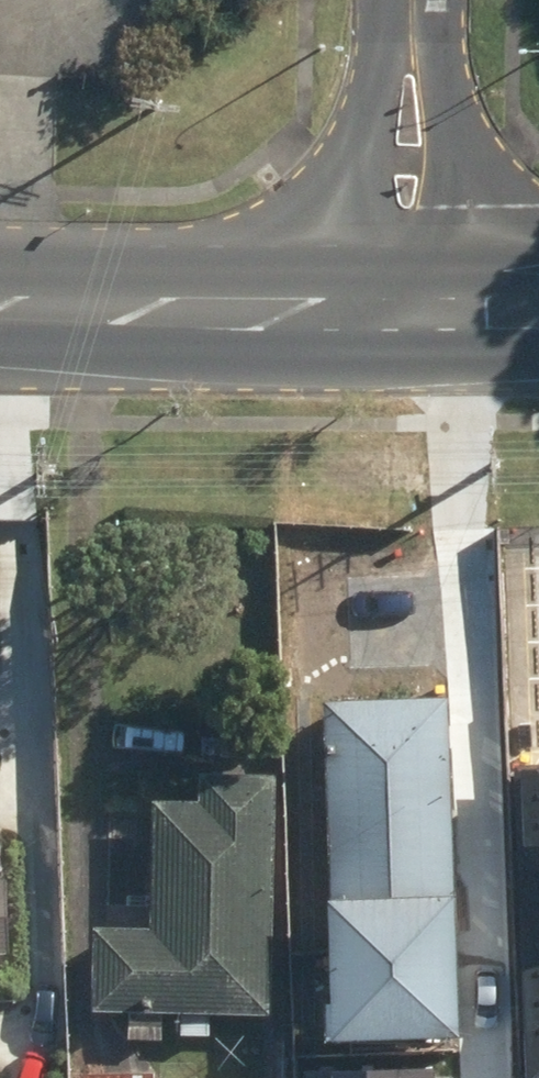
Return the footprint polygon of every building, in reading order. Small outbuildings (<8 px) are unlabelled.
[(326,901),(329,1044),(458,1039),(450,700),(324,702),(330,901),(326,901)] [(516,765),(527,1077),(538,1077),(538,765),(516,765)] [(129,1040),(161,1041),(161,1013),(179,1014),(178,1036),(208,1037),(208,1014),(271,1017),(276,780),(200,777),(200,803),(154,802),(151,932),(96,931),(93,1011),(130,1013),(129,1040)] [(8,953),(6,878),(0,878),(0,954),(8,953)] [(432,1069),(329,1073),(329,1077),(432,1077),(432,1069)]
